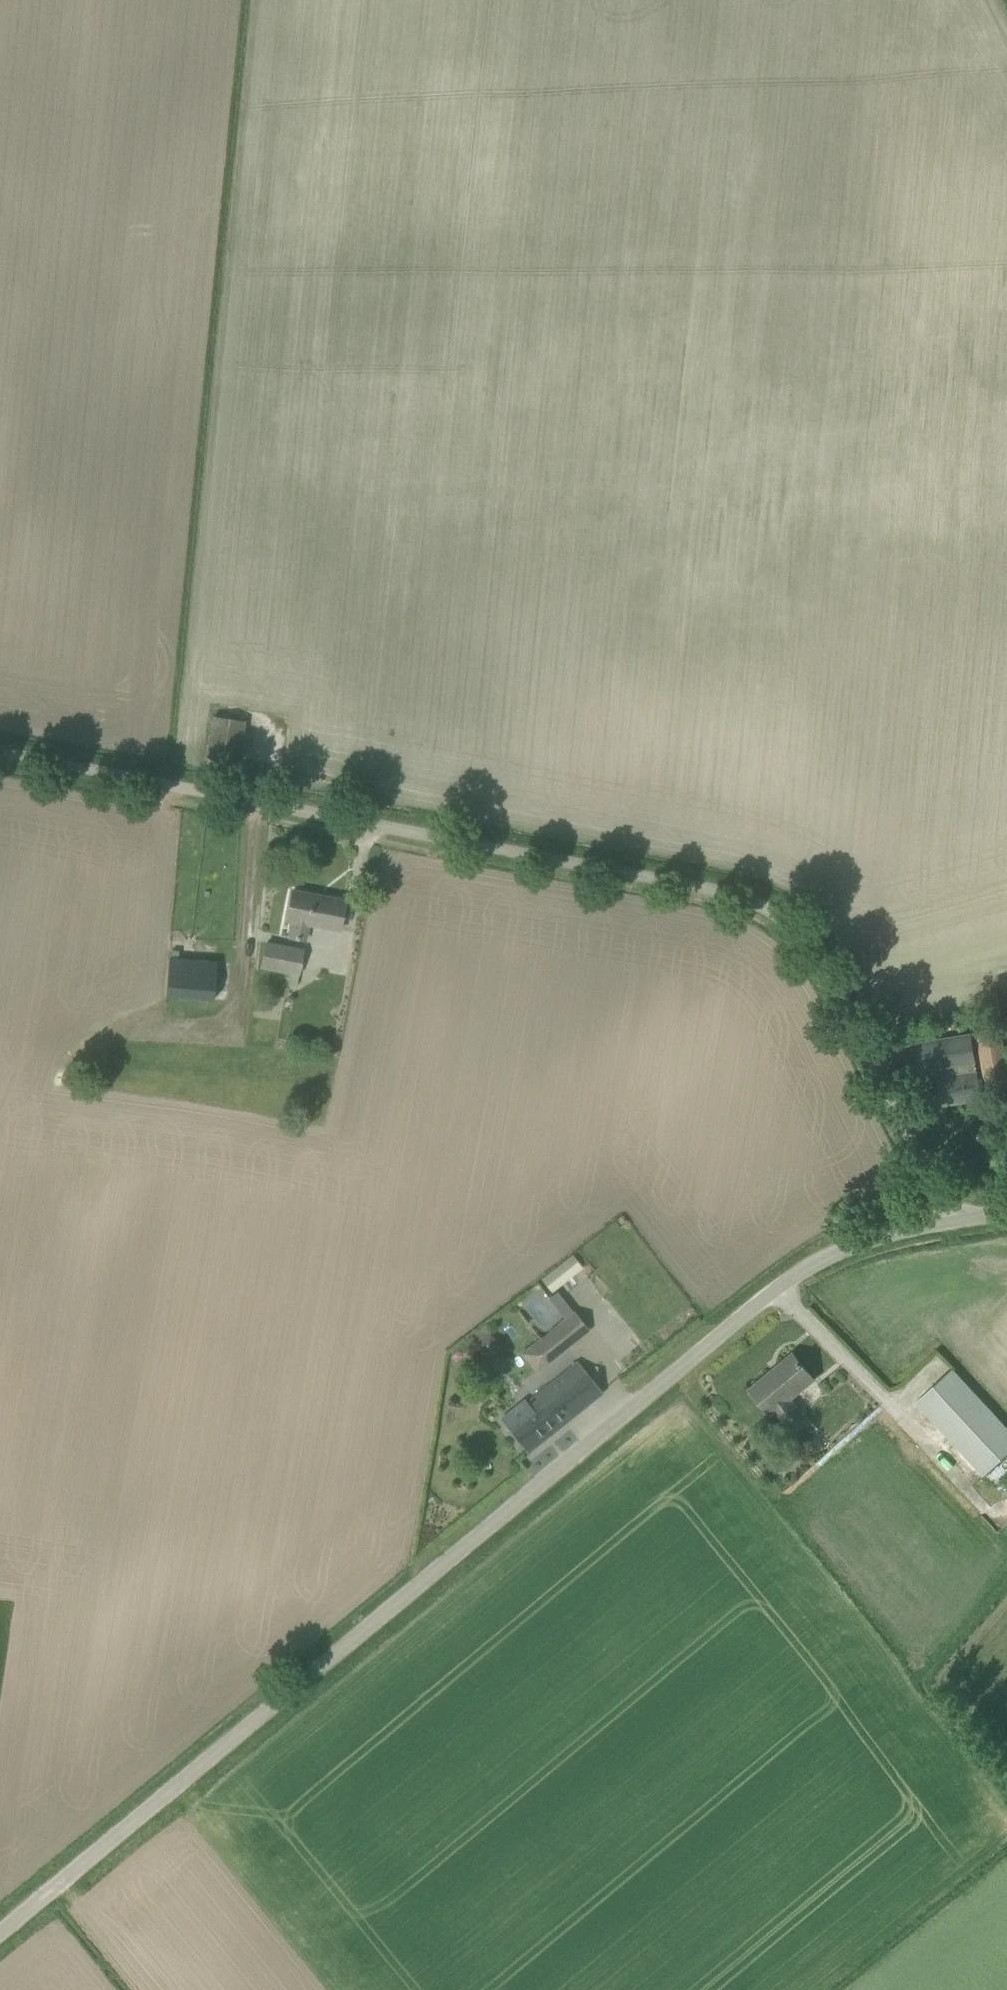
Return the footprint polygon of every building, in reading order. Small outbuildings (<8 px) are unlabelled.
[(213,717),(210,737),(207,757),(239,762),(245,722),(213,717)] [(309,926),(340,931),(346,901),(292,890),(287,920),(292,923),(289,937),(306,940),(309,926)] [(266,943),(261,968),(286,973),(285,978),(289,979),(288,985),(297,987),(304,950),(266,943)] [(180,952),(170,951),(167,997),(215,1001),(218,961),(180,958),(180,952)] [(974,1034),(986,1090),(1006,1085),(1006,1046),(1003,1028),(974,1034)] [(924,1081),(940,1079),(944,1103),(981,1097),(972,1036),(918,1045),(924,1081)] [(550,1291),(581,1266),(570,1253),(539,1278),(550,1291)] [(532,1345),(546,1363),(580,1337),(589,1329),(575,1312),(558,1291),(549,1298),(566,1319),(532,1345)] [(485,1358),(486,1358),(501,1348),(486,1326),(471,1335),(476,1342),(475,1343),(485,1358)] [(790,1399),(814,1379),(793,1353),(750,1389),(771,1414),(776,1410),(786,1423),(801,1412),(790,1399)] [(500,1418),(509,1429),(527,1452),(602,1392),(578,1362),(529,1401),(527,1397),(500,1418)] [(1006,1455),(1006,1428),(952,1368),(916,1404),(934,1422),(986,1475),(1006,1455)] [(801,1412),(786,1423),(795,1433),(808,1421),(801,1412)]
